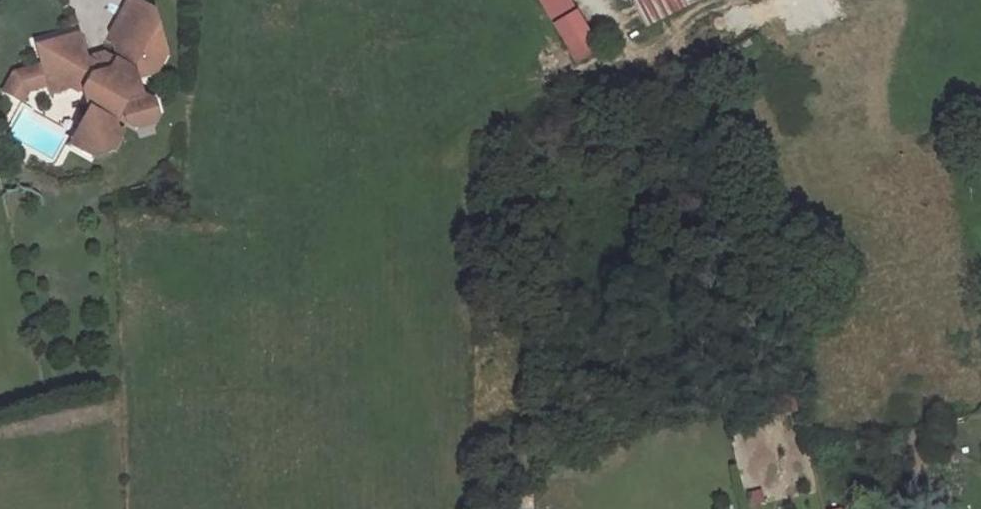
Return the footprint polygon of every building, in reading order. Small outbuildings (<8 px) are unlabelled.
[(46,67),(51,85),(52,88),(67,84),(81,92),(86,90),(91,108),(79,131),(84,151),(93,156),(100,142),(114,150),(123,134),(118,131),(116,123),(119,116),(127,115),(129,123),(138,128),(157,123),(161,112),(159,105),(142,94),(135,72),(140,63),(168,55),(155,11),(137,0),(131,0),(113,32),(119,51),(115,59),(111,57),(94,63),(88,59),(81,35),(40,46),(46,67)] [(571,52),(580,67),(601,54),(596,44),(569,0),(557,0),(545,8),(571,52)] [(51,85),(46,67),(19,74),(23,87),(13,90),(8,99),(21,107),(29,92),(51,85)] [(19,74),(6,78),(0,91),(0,94),(8,99),(13,90),(23,87),(19,74)]
